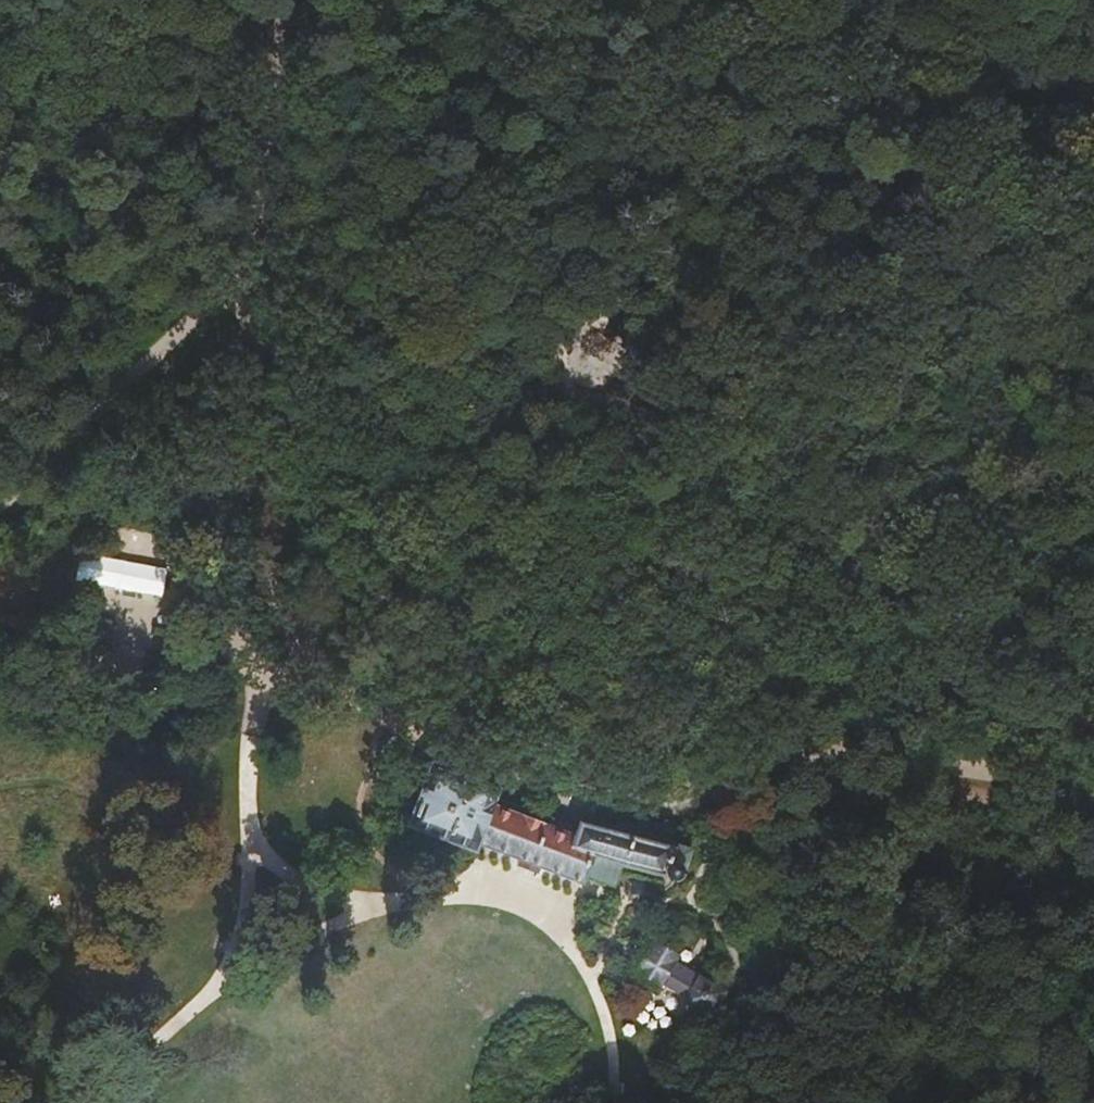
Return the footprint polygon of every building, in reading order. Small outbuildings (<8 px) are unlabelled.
[(635,838),(617,833),(582,823),(577,833),(574,827),(559,822),(551,825),(549,828),(521,817),(523,813),(519,806),(504,801),(496,804),(495,804),(494,807),(492,806),(497,791),(484,786),(434,767),(430,778),(427,777),(419,800),(421,801),(412,824),(475,848),(478,842),(584,883),(586,876),(616,888),(624,865),(671,878),(673,879),(670,877),(668,875),(667,872),(667,868),(669,865),(671,863),(674,862),(677,862),(681,863),(683,865),(685,868),(690,854),(635,838)] [(619,827),(617,833),(635,838),(636,832),(619,827)] [(670,877),(673,879),(676,880),(680,879),(682,877),(684,874),(685,871),(685,868),(683,865),(681,863),(677,862),(674,862),(671,863),(669,865),(667,868),(667,872),(668,875),(670,877)] [(680,954),(654,940),(638,971),(663,985),(665,983),(688,995),(686,999),(714,1014),(715,1012),(725,1018),(736,999),(726,993),(727,991),(675,962),(680,954)]
